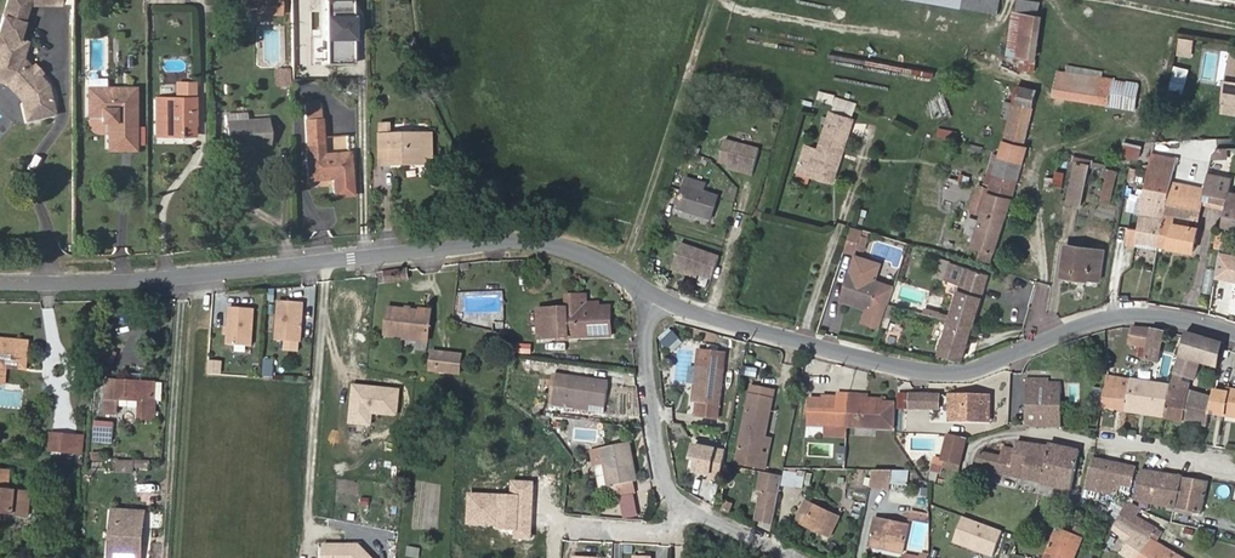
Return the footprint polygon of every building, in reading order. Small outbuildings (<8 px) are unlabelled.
[(280,0),(240,0),(240,14),(280,13),(280,0)] [(320,0),(303,0),(304,20),(320,19),(320,0)] [(357,61),(359,0),(355,0),(331,0),(330,61),(357,61)] [(998,14),(1000,0),(920,0),(998,14)] [(1040,4),(1020,0),(1018,13),(1014,12),(1008,55),(1023,57),(1021,69),(1035,71),(1043,16),(1039,16),(1040,4)] [(26,42),(0,34),(0,77),(7,79),(11,83),(19,87),(28,96),(33,118),(54,113),(47,85),(38,75),(33,75),(30,72),(30,67),(22,58),(26,42)] [(1174,55),(1190,57),(1193,38),(1177,35),(1174,55)] [(328,37),(315,37),(314,64),(327,65),(328,37)] [(38,75),(41,72),(34,64),(30,67),(30,72),(33,75),(38,75)] [(1182,95),(1188,67),(1172,64),(1166,92),(1182,95)] [(1231,64),(1223,109),(1234,112),(1234,64),(1231,64)] [(1056,90),(1069,93),(1073,67),(1069,66),(1068,73),(1059,71),(1056,90)] [(1103,71),(1073,67),(1069,93),(1068,98),(1136,109),(1140,84),(1102,78),(1103,71)] [(288,84),(288,69),(275,69),(275,84),(288,84)] [(28,96),(19,87),(11,83),(7,79),(0,77),(0,81),(5,83),(21,100),(26,120),(33,118),(28,96)] [(194,136),(194,83),(185,83),(185,98),(177,98),(156,98),(156,135),(179,135),(179,136),(194,136)] [(185,98),(185,83),(177,83),(177,98),(185,98)] [(1024,162),(1028,147),(1024,146),(1028,132),(1032,133),(1034,125),(1030,124),(1033,108),(1038,90),(1020,84),(1014,104),(1007,102),(1003,117),(1009,119),(1001,156),(994,154),(984,187),(979,185),(972,210),(972,212),(981,214),(979,222),(974,220),(967,243),(983,248),(995,251),(1005,216),(1008,217),(1023,162),(1024,162)] [(135,149),(134,88),(88,88),(88,115),(101,115),(101,121),(108,121),(108,149),(135,149)] [(1055,96),(1068,98),(1069,93),(1056,90),(1055,96)] [(817,91),(816,99),(831,102),(833,94),(817,91)] [(944,94),(929,99),(936,119),(951,113),(944,94)] [(834,95),(830,107),(852,115),(856,102),(834,95)] [(321,117),(320,102),(304,103),(305,111),(312,110),(313,118),(321,117)] [(323,154),(321,117),(313,118),(312,110),(305,111),(308,155),(306,155),(308,179),(351,175),(349,152),(348,152),(323,154)] [(270,143),(268,118),(246,119),(237,120),(236,113),(225,114),(227,146),(270,143)] [(818,153),(805,150),(801,163),(837,173),(851,121),(828,115),(818,153)] [(392,135),(391,124),(381,124),(381,135),(392,135)] [(955,140),(957,130),(937,126),(935,135),(955,140)] [(881,129),(880,142),(898,144),(899,131),(881,129)] [(423,148),(422,134),(405,135),(406,138),(392,139),(392,135),(381,135),(382,164),(391,164),(391,165),(408,164),(408,160),(421,160),(421,164),(433,164),(433,148),(423,148)] [(433,148),(433,134),(422,134),(423,148),(433,148)] [(946,159),(948,138),(926,137),(925,157),(946,159)] [(761,149),(727,139),(720,161),(730,163),(745,168),(744,171),(753,174),(761,149)] [(1122,141),(1119,155),(1138,158),(1140,145),(1122,141)] [(1192,143),(1191,152),(1198,153),(1200,144),(1192,143)] [(1212,147),(1213,159),(1227,158),(1226,147),(1212,147)] [(1177,158),(1153,154),(1153,155),(1150,170),(1146,192),(1170,197),(1173,181),(1177,158)] [(1081,205),(1091,164),(1093,164),(1093,161),(1076,157),(1074,161),(1077,162),(1068,202),(1081,205)] [(811,179),(834,185),(837,173),(801,163),(799,170),(813,173),(811,179)] [(1105,190),(1103,199),(1111,201),(1118,172),(1105,168),(1103,176),(1108,177),(1107,184),(1102,182),(1100,189),(1105,190)] [(799,170),(798,175),(811,179),(813,173),(799,170)] [(1062,187),(1063,171),(1053,170),(1051,186),(1062,187)] [(1232,192),(1234,175),(1208,171),(1206,186),(1205,189),(1232,194),(1232,192)] [(687,178),(678,209),(713,219),(720,197),(705,192),(707,184),(687,178)] [(1206,186),(1173,181),(1170,197),(1160,246),(1194,251),(1203,199),(1205,189),(1206,186)] [(1203,199),(1230,203),(1225,225),(1234,227),(1234,193),(1232,192),(1232,194),(1205,189),(1203,199)] [(1160,246),(1170,197),(1146,192),(1139,229),(1131,228),(1128,245),(1136,246),(1137,242),(1160,246)] [(858,256),(859,251),(864,236),(865,233),(854,230),(846,252),(858,256)] [(870,237),(864,236),(859,251),(865,253),(870,237)] [(723,262),(681,241),(669,265),(679,270),(680,266),(697,275),(713,283),(723,262)] [(1069,245),(1064,274),(1101,279),(1106,250),(1069,245)] [(993,261),(995,251),(983,248),(980,258),(993,261)] [(884,328),(889,311),(893,302),(898,287),(876,280),(878,275),(869,260),(857,256),(844,297),(874,306),(869,323),(884,328)] [(869,260),(878,275),(881,264),(869,260)] [(934,277),(961,285),(950,319),(974,326),(989,275),(939,260),(934,277)] [(680,266),(679,270),(695,278),(697,275),(680,266)] [(408,276),(407,271),(378,275),(379,280),(408,276)] [(599,307),(582,307),(581,294),(568,295),(568,308),(539,309),(540,338),(612,335),(611,306),(599,307)] [(581,294),(582,307),(599,307),(599,302),(588,303),(587,294),(581,294)] [(870,309),(865,322),(869,323),(874,306),(844,297),(842,300),(870,309)] [(302,342),(304,303),(280,301),(277,340),(302,342)] [(897,314),(901,304),(893,302),(889,311),(897,314)] [(252,347),(255,308),(230,306),(227,345),(252,347)] [(429,339),(432,312),(388,307),(385,334),(429,339)] [(964,359),(974,326),(950,319),(940,352),(964,359)] [(1145,354),(1151,329),(1134,327),(1131,344),(1140,346),(1138,356),(1144,357),(1146,357),(1145,354)] [(1144,357),(1145,359),(1159,362),(1165,331),(1151,329),(1145,354),(1146,357),(1144,357)] [(669,348),(679,337),(670,330),(661,340),(669,348)] [(1187,332),(1172,384),(1166,417),(1166,418),(1185,421),(1189,392),(1191,380),(1196,381),(1201,363),(1208,338),(1187,332)] [(1219,368),(1224,342),(1208,338),(1201,363),(1219,368)] [(29,342),(0,339),(0,366),(7,367),(26,369),(29,342)] [(529,352),(531,343),(520,341),(518,350),(529,352)] [(438,371),(440,352),(432,351),(430,370),(438,371)] [(695,401),(700,402),(698,416),(719,418),(726,354),(700,351),(695,401)] [(460,373),(462,355),(440,352),(438,371),(460,373)] [(756,376),(757,366),(741,365),(740,375),(756,376)] [(1027,371),(1027,425),(1062,426),(1062,372),(1027,371)] [(154,419),(156,382),(142,382),(143,374),(131,374),(130,381),(108,380),(106,414),(118,414),(119,400),(140,401),(139,418),(154,419)] [(554,374),(551,397),(590,402),(589,410),(605,412),(609,382),(554,374)] [(1131,378),(1107,375),(1102,406),(1127,410),(1131,378)] [(1147,381),(1131,378),(1127,410),(1142,413),(1147,381)] [(1154,382),(1147,381),(1142,413),(1166,417),(1172,384),(1154,382)] [(775,390),(752,385),(750,396),(773,401),(775,390)] [(848,426),(850,391),(849,391),(839,390),(839,400),(809,398),(808,424),(848,426)] [(1214,391),(1213,398),(1210,412),(1225,415),(1229,390),(1228,390),(1227,393),(1214,391)] [(1234,417),(1234,391),(1229,390),(1225,415),(1234,417)] [(857,427),(858,391),(850,391),(848,426),(857,427)] [(869,392),(858,391),(857,427),(896,429),(897,400),(868,398),(869,392)] [(1186,422),(1207,425),(1210,412),(1213,398),(1189,392),(1185,421),(1186,422)] [(910,393),(910,408),(941,408),(941,393),(910,393)] [(951,395),(950,420),(990,421),(991,396),(951,395)] [(762,455),(766,437),(773,401),(750,396),(739,450),(762,455)] [(590,402),(551,397),(550,404),(589,410),(590,402)] [(366,417),(363,446),(373,447),(376,419),(366,417)] [(114,443),(115,423),(94,422),(93,442),(114,443)] [(75,453),(77,436),(52,434),(50,450),(75,453)] [(943,466),(960,470),(967,440),(949,435),(943,459),(945,460),(943,466)] [(83,453),(84,437),(77,436),(75,453),(83,453)] [(772,438),(766,437),(762,455),(739,450),(736,463),(766,469),(772,438)] [(1002,456),(981,451),(978,468),(1044,483),(1044,484),(1071,491),(1080,449),(1050,442),(1049,446),(1018,439),(1015,448),(1004,446),(1002,456)] [(602,447),(609,484),(618,483),(633,480),(628,455),(633,454),(631,442),(602,447)] [(720,478),(726,450),(694,443),(692,456),(698,457),(695,470),(709,473),(709,476),(720,478)] [(628,455),(633,480),(638,479),(633,454),(628,455)] [(1133,486),(1137,466),(1094,457),(1085,489),(1113,494),(1114,488),(1120,489),(1121,484),(1133,486)] [(943,466),(945,460),(943,459),(937,458),(934,471),(942,473),(943,466)] [(137,469),(152,469),(151,459),(136,460),(137,469)] [(133,472),(134,461),(118,461),(118,471),(133,472)] [(1157,504),(1162,472),(1141,469),(1136,499),(1157,504)] [(11,471),(0,470),(0,513),(29,515),(31,492),(9,490),(11,471)] [(890,490),(894,470),(874,470),(870,487),(890,490)] [(899,492),(902,470),(894,470),(890,490),(899,492)] [(785,471),(783,484),(804,488),(806,472),(800,471),(799,473),(785,471)] [(1201,513),(1208,480),(1162,472),(1157,504),(1201,513)] [(635,492),(633,480),(618,483),(620,495),(635,492)] [(758,512),(775,515),(782,484),(765,480),(758,512)] [(1084,489),(1083,496),(1098,499),(1099,492),(1084,489)] [(1108,513),(1119,519),(1129,500),(1123,497),(1119,504),(1113,501),(1108,513)] [(1129,500),(1119,519),(1118,519),(1136,530),(1150,538),(1151,535),(1158,540),(1164,531),(1137,516),(1141,508),(1129,500)] [(806,501),(797,520),(808,525),(817,506),(806,501)] [(817,506),(808,525),(831,536),(839,517),(817,506)] [(145,512),(114,510),(110,557),(142,557),(143,549),(139,549),(141,527),(144,527),(145,512)] [(892,545),(891,550),(902,552),(908,525),(876,518),(871,540),(892,545)] [(1136,530),(1118,519),(1113,528),(1131,540),(1136,530)] [(1083,537),(1071,532),(1057,527),(1045,557),(1062,557),(1063,557),(1074,557),(1083,537)] [(1123,553),(1130,557),(1137,557),(1150,538),(1136,530),(1131,540),(1123,553)] [(1150,538),(1137,557),(1185,557),(1150,538)] [(871,540),(870,545),(891,550),(892,545),(871,540)] [(319,557),(369,557),(369,543),(319,542),(319,557)] [(416,557),(417,549),(409,547),(407,555),(416,557)]
